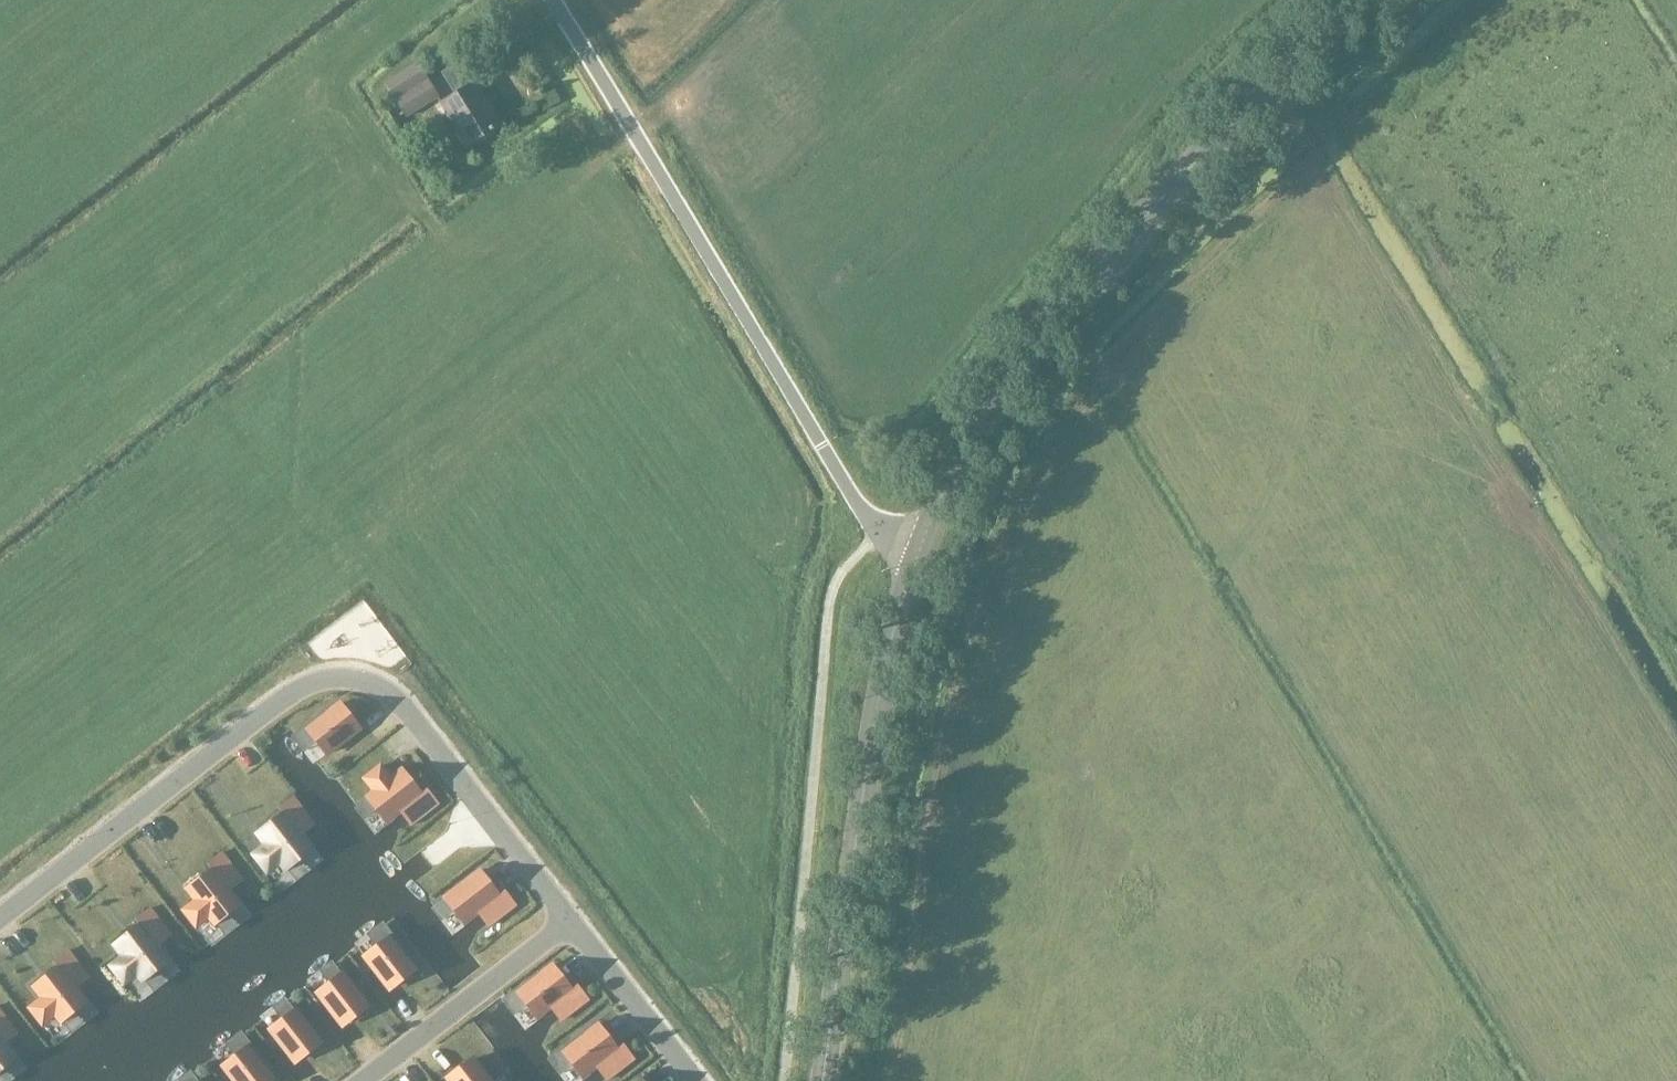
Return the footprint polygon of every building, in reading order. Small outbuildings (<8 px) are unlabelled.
[(417,66),(384,85),(406,118),(438,99),(417,66)] [(472,86),(454,96),(440,104),(465,148),(497,130),(483,104),(485,103),(474,84),(472,86)] [(316,716),(305,724),(308,727),(306,729),(317,742),(326,754),(357,730),(338,704),(326,713),(318,719),(316,716)] [(379,767),(363,779),(373,792),(366,797),(376,810),(386,822),(398,812),(420,796),(419,795),(400,771),(389,779),(379,767)] [(297,858),(310,848),(300,836),(283,815),(258,834),(267,845),(254,855),(266,871),(279,861),(284,868),(297,858)] [(228,891),(212,870),(211,871),(187,890),(195,900),(182,910),(195,926),(207,916),(213,923),(226,913),(238,904),(228,891)] [(477,872),(444,898),(454,911),(463,923),(476,913),(497,897),(497,896),(477,872)] [(123,956),(111,966),(123,982),(135,972),(141,979),(154,969),(166,959),(157,947),(140,926),(139,926),(115,945),(123,956)] [(405,959),(398,950),(402,948),(393,937),(390,939),(389,938),(375,948),(363,957),(388,989),(413,969),(405,959)] [(516,992),(527,1005),(536,1017),(549,1007),(570,991),(569,990),(550,966),(539,974),(529,982),(526,979),(515,987),(518,990),(516,992)] [(41,998),(29,1008),(41,1024),(54,1014),(59,1021),(60,1021),(73,1011),(85,1002),(74,989),(57,968),(33,987),(41,998)] [(328,985),(316,994),(341,1025),(366,1006),(341,974),(328,985)] [(281,1021),(269,1030),(293,1062),(319,1042),(294,1011),(293,1011),(281,1021)] [(572,1038),(559,1048),(562,1052),(573,1065),(581,1076),(594,1066),(615,1050),(596,1025),(585,1034),(575,1042),(572,1038)] [(1,1067),(13,1057),(3,1045),(0,1041),(0,1068),(1,1067)] [(222,1067),(233,1080),(269,1080),(272,1079),(263,1068),(257,1059),(260,1057),(252,1046),(248,1049),(247,1047),(234,1058),(222,1067)] [(446,1079),(448,1080),(489,1080),(472,1059),(446,1079)]
